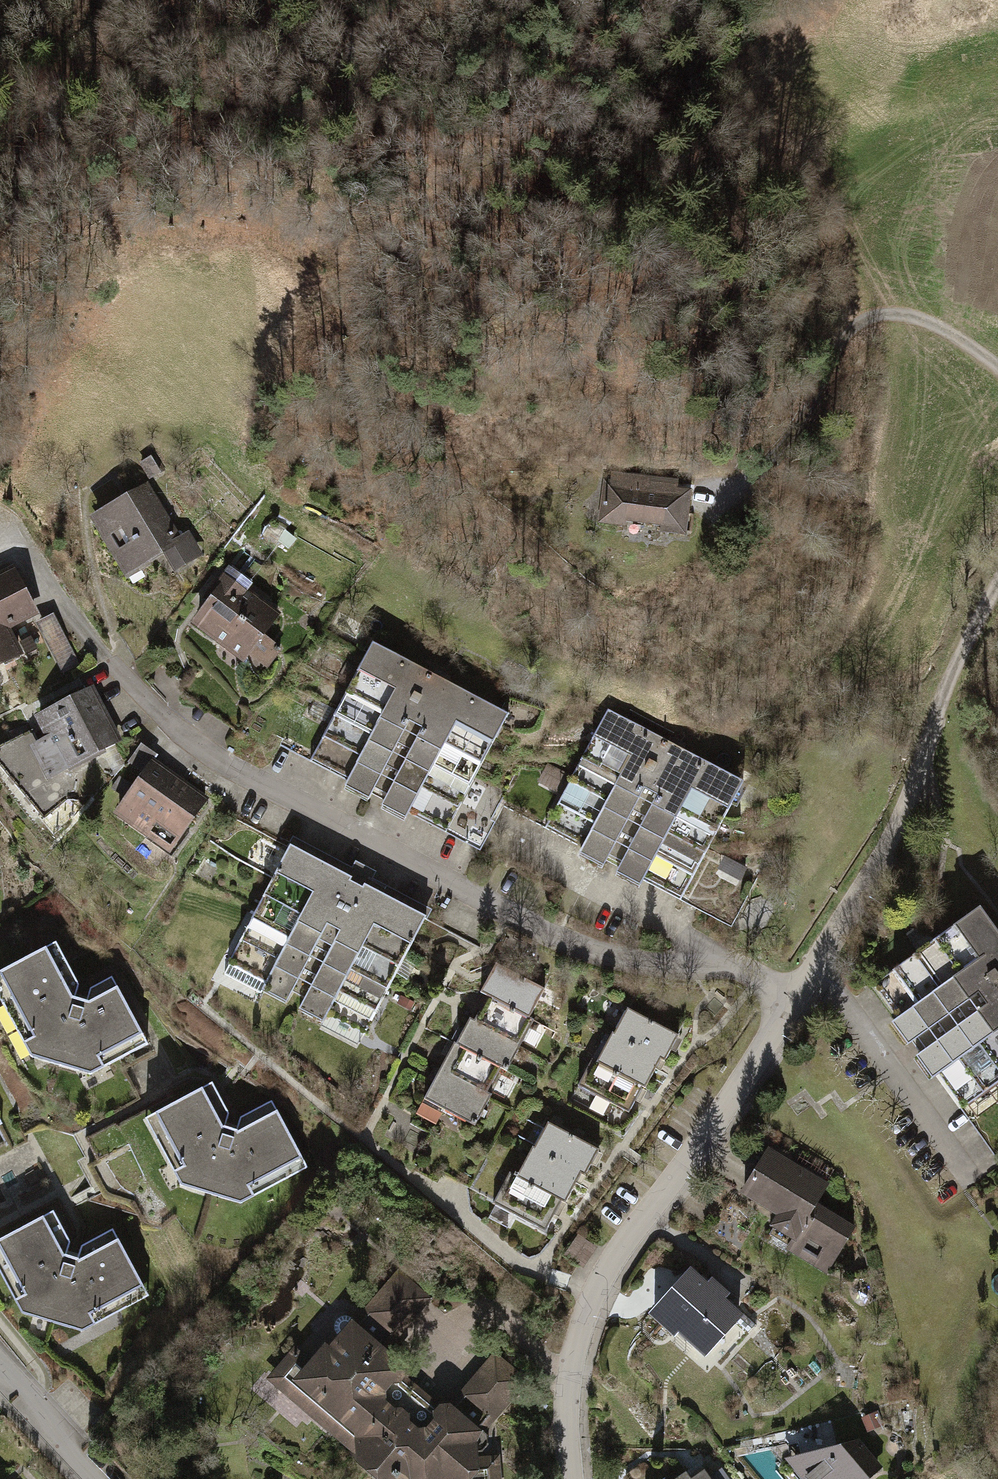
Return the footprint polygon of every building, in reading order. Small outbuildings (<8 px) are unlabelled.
[(604,481),(600,522),(625,525),(626,520),(661,524),(660,530),(684,533),(689,491),(662,487),(663,480),(610,474),(609,482),(604,481)] [(146,488),(96,518),(127,569),(165,547),(167,551),(167,552),(171,560),(171,561),(176,567),(189,558),(196,548),(187,542),(185,545),(178,539),(146,488)] [(12,571),(0,577),(0,632),(2,637),(8,634),(4,627),(34,611),(12,571)] [(214,603),(200,621),(246,656),(277,615),(231,580),(226,587),(221,584),(209,599),(214,603)] [(60,676),(79,669),(59,614),(40,621),(60,676)] [(0,632),(0,662),(18,652),(8,634),(2,637),(0,632)] [(373,643),(314,755),(351,775),(345,787),(368,799),(374,787),(388,794),(382,806),(405,819),(411,806),(449,826),(508,714),(373,643)] [(39,717),(51,737),(39,743),(33,731),(0,748),(0,764),(42,814),(70,791),(60,779),(69,775),(66,767),(117,740),(91,690),(39,717)] [(608,710),(548,822),(586,842),(580,854),(603,866),(609,854),(623,861),(616,874),(639,886),(646,874),(683,893),(743,781),(608,710)] [(152,763),(119,810),(172,847),(205,801),(152,763)] [(229,964),(224,974),(260,993),(262,990),(285,1002),(292,990),(305,997),(299,1009),(323,1021),(321,1024),(359,1044),(425,919),(423,918),(427,912),(368,881),(372,875),(355,866),(352,873),(293,842),(290,848),(289,847),(228,963),(229,964)] [(878,981),(902,1015),(888,1025),(904,1047),(918,1037),(927,1049),(913,1059),(929,1080),(942,1071),(967,1104),(997,1082),(997,933),(980,908),(878,981)] [(53,951),(0,979),(0,986),(26,1036),(47,1042),(42,1058),(79,1069),(84,1053),(105,1059),(139,1041),(109,985),(88,997),(87,1001),(75,998),(76,994),(53,951)] [(544,989),(496,963),(481,990),(530,1016),(544,989)] [(530,1016),(481,990),(480,992),(487,996),(474,1020),(473,1020),(520,1045),(534,1020),(529,1017),(530,1016)] [(612,1032),(611,1034),(660,1060),(660,1059),(665,1061),(678,1035),(627,1008),(614,1033),(612,1032)] [(473,1020),(474,1020),(470,1018),(456,1043),(454,1041),(453,1044),(499,1069),(500,1067),(507,1071),(520,1045),(473,1020)] [(611,1034),(597,1061),(645,1087),(660,1060),(611,1034)] [(499,1069),(453,1044),(438,1071),(489,1098),(492,1094),(487,1091),(499,1069)] [(592,1059),(578,1085),(596,1094),(588,1108),(603,1116),(610,1102),(628,1112),(642,1087),(645,1088),(645,1087),(597,1061),(592,1059)] [(489,1098),(438,1071),(424,1098),(475,1125),(489,1098)] [(209,1091),(153,1120),(176,1164),(197,1170),(192,1187),(230,1198),(235,1182),(255,1188),(299,1164),(269,1109),(238,1125),(237,1130),(225,1127),(226,1122),(209,1091)] [(533,1146),(531,1150),(579,1175),(581,1173),(585,1175),(599,1149),(548,1122),(534,1147),(533,1146)] [(509,1172),(508,1174),(560,1202),(561,1200),(565,1203),(579,1175),(531,1150),(518,1173),(516,1172),(514,1174),(509,1172)] [(825,1186),(768,1151),(744,1190),(780,1212),(794,1190),(815,1202),(825,1186)] [(493,1203),(545,1230),(560,1202),(508,1174),(493,1203)] [(794,1190),(780,1212),(782,1214),(770,1234),(791,1247),(796,1238),(832,1260),(853,1226),(815,1202),(794,1190)] [(0,1246),(0,1259),(18,1293),(39,1299),(34,1315),(70,1326),(75,1310),(96,1316),(140,1292),(110,1237),(78,1253),(77,1258),(66,1255),(67,1250),(50,1219),(0,1246)] [(567,1251),(586,1264),(599,1244),(580,1232),(567,1251)] [(708,1288),(691,1273),(655,1313),(674,1330),(677,1326),(717,1362),(750,1326),(719,1298),(724,1293),(712,1283),(708,1288)] [(360,1459),(361,1460),(386,1431),(384,1429),(392,1420),(392,1411),(382,1402),(382,1390),(391,1379),(397,1379),(402,1373),(401,1366),(378,1346),(391,1332),(395,1335),(426,1298),(398,1274),(358,1321),(355,1319),(353,1320),(350,1317),(347,1316),(344,1316),(340,1317),(337,1319),(335,1322),(334,1325),(335,1329),(337,1333),(341,1337),(330,1350),(325,1347),(304,1372),(324,1389),(313,1402),(359,1442),(360,1459)] [(494,1356),(463,1393),(467,1396),(455,1411),(449,1406),(442,1407),(437,1412),(438,1419),(428,1431),(417,1431),(406,1422),(406,1414),(400,1410),(392,1411),(392,1420),(384,1429),(386,1431),(361,1460),(381,1477),(395,1476),(395,1478),(455,1478),(455,1472),(475,1471),(475,1451),(482,1451),(488,1444),(487,1434),(482,1429),(523,1380),(494,1356)] [(859,1439),(837,1444),(839,1449),(789,1462),(803,1478),(868,1478),(882,1467),(859,1439)] [(682,1478),(711,1478),(704,1469),(691,1478),(686,1471),(680,1476),(682,1478)]
